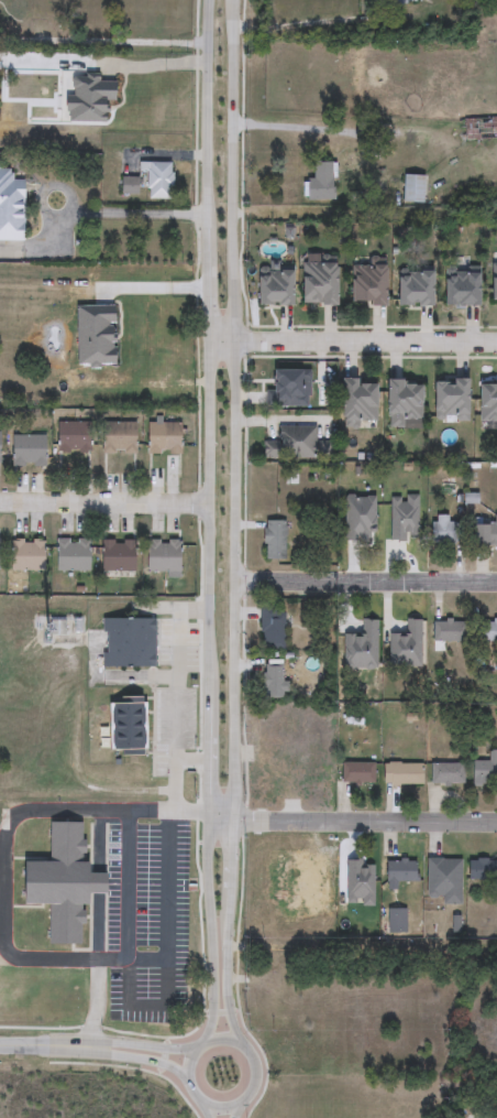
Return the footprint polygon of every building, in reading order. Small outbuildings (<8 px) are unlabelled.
[(466,119),(466,140),(496,140),(496,119),(466,119)] [(26,242),(0,242),(0,161),(1,161),(1,170),(14,170),(14,181),(26,181),(26,242)] [(151,200),(151,172),(142,172),(142,164),(175,164),(175,200),(151,200)] [(312,181),(305,181),(305,202),(334,202),(334,164),(312,164),(312,181)] [(402,204),(423,204),(423,177),(402,177),(402,204)] [(131,186),(132,186),(132,194),(140,194),(140,180),(131,180),(131,186)] [(333,305),(299,305),(299,256),(318,256),(318,262),(333,263),(333,305)] [(350,259),(384,259),(384,305),(350,305),(350,259)] [(487,265),(496,265),(496,306),(488,306),(487,265)] [(254,306),(254,269),(289,269),(289,306),(254,306)] [(476,269),(476,307),(441,307),(441,269),(476,269)] [(429,307),(396,307),(396,271),(429,271),(429,307)] [(466,380),(466,421),(432,421),(432,380),(466,380)] [(338,382),(374,381),(374,425),(339,425),(338,382)] [(404,427),(384,427),(384,382),(420,382),(420,419),(404,419),(404,427)] [(476,382),(496,382),(496,423),(476,423),(476,382)] [(57,453),(57,423),(92,423),(92,453),(57,453)] [(102,454),(102,423),(135,423),(135,454),(102,454)] [(146,455),(146,424),(180,424),(180,455),(146,455)] [(314,426),(314,459),(259,459),(259,441),(275,441),(275,426),(314,426)] [(45,467),(14,467),(14,436),(45,436),(45,467)] [(453,523),(453,544),(429,544),(429,517),(446,517),(446,523),(453,523)] [(471,518),(496,518),(496,546),(471,546),(471,518)] [(284,561),(263,561),(263,521),(284,521),(284,561)] [(43,541),(43,573),(14,573),(14,541),(43,541)] [(134,541),(134,573),(100,573),(100,541),(134,541)] [(89,573),(57,573),(57,542),(89,542),(89,573)] [(146,573),(146,544),(180,544),(180,573),(146,573)] [(257,607),(283,607),(283,649),(257,649),(257,607)] [(155,620),(155,669),(103,669),(103,620),(155,620)] [(477,622),(496,622),(496,642),(477,642),(477,622)] [(345,623),(344,642),(375,642),(375,623),(345,623)] [(431,642),(431,623),(459,623),(459,642),(431,642)] [(280,666),(280,698),(261,698),(261,666),(280,666)] [(132,750),(121,721),(134,716),(145,745),(132,750)] [(487,751),(496,751),(496,785),(471,785),(471,760),(487,760),(487,751)] [(339,783),(339,762),(372,762),(372,783),(339,783)] [(380,784),(380,763),(420,763),(420,784),(380,784)] [(462,783),(429,783),(429,763),(462,763),(462,783)] [(86,944),(52,944),(52,903),(27,903),(27,860),(52,860),(53,822),(89,822),(88,873),(111,873),(110,892),(93,892),(92,904),(86,904),(86,944)] [(460,858),(460,903),(424,903),(424,858),(460,858)] [(467,859),(496,859),(496,881),(467,881),(467,859)] [(396,881),(396,888),(384,888),(384,860),(416,860),(416,881),(396,881)] [(386,932),(386,909),(405,909),(405,932),(386,932)] [(483,1107),(496,1107),(496,1117),(482,1117),(483,1107)]
